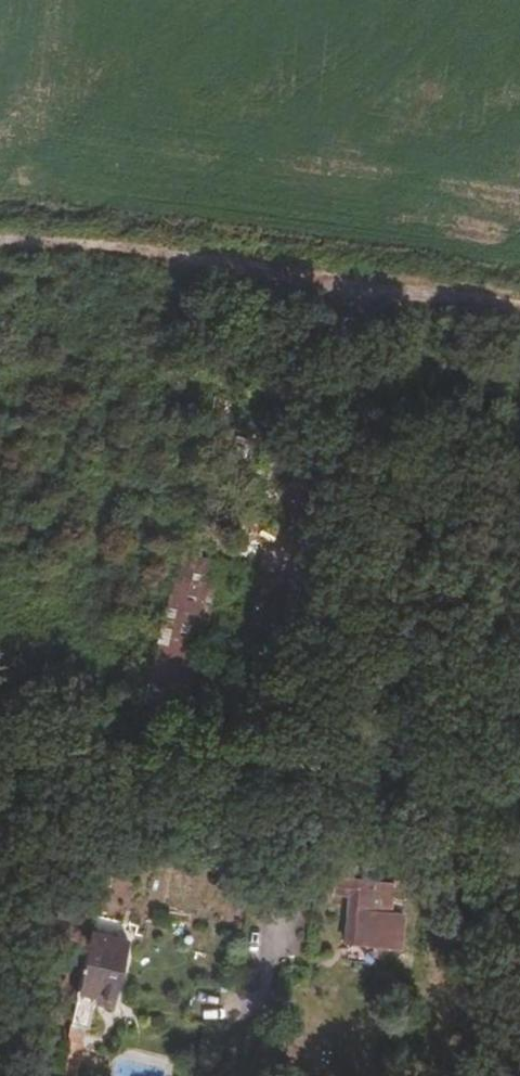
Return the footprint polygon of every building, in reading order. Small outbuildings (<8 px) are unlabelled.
[(178,554),(138,716),(181,729),(211,609),(200,605),(211,562),(178,554)] [(180,842),(158,840),(157,850),(178,853),(180,842)] [(402,913),(391,913),(394,884),(334,879),(333,894),(349,895),(345,942),(382,946),(394,947),(402,913)] [(95,997),(115,1001),(129,942),(91,932),(70,1023),(86,1026),(91,1003),(94,1003),(95,997)] [(113,1008),(115,1001),(95,997),(94,1003),(113,1008)]
